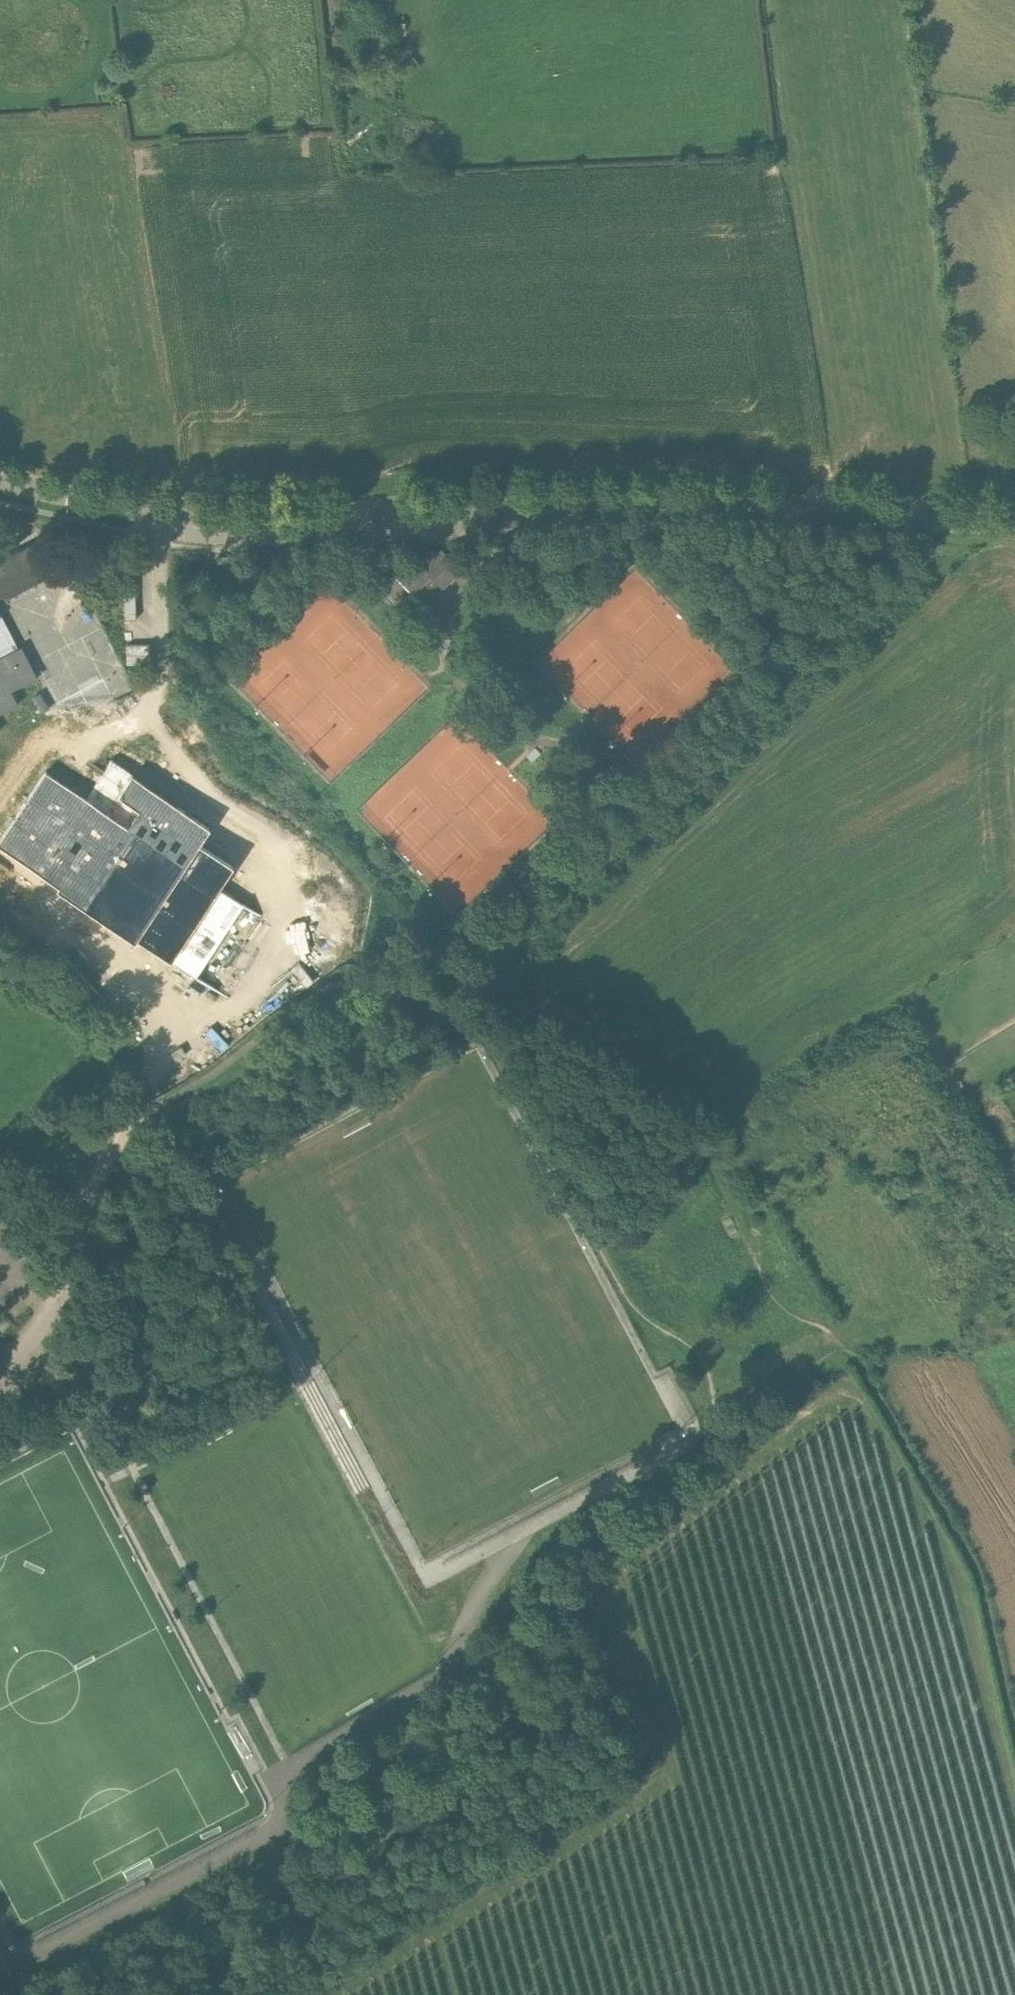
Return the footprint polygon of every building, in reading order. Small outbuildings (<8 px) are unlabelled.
[(439,555),(436,552),(433,550),(430,550),(427,552),(418,560),(414,556),(396,573),(413,592),(424,582),(428,587),(435,587),(439,583),(442,587),(461,569),(443,550),(439,555)] [(91,680),(108,656),(103,653),(119,628),(72,597),(75,592),(27,561),(11,586),(5,582),(0,589),(0,614),(34,637),(31,642),(91,680)] [(14,712),(0,703),(0,734),(14,712)] [(0,846),(0,847),(61,886),(59,889),(140,940),(142,938),(177,960),(240,864),(206,842),(216,827),(133,773),(137,766),(119,755),(91,799),(46,771),(0,846)]
